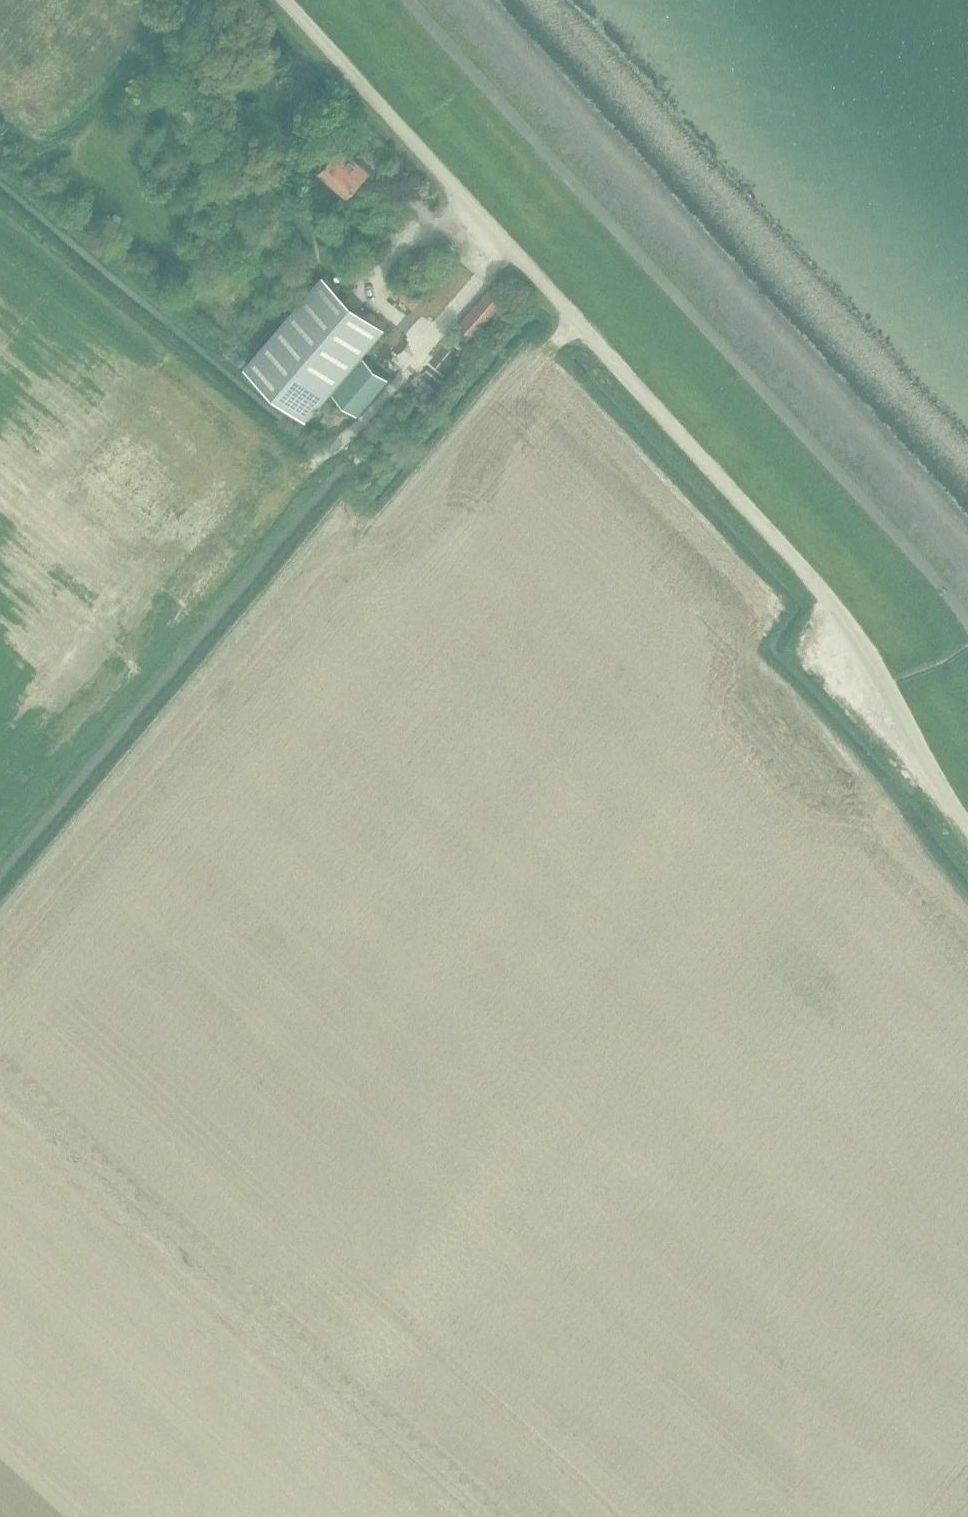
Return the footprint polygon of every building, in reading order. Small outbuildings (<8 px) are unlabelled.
[(372,171),(343,146),(321,170),(350,196),(372,171)] [(426,261),(416,269),(431,287),(440,279),(426,261)] [(386,325),(323,274),(247,365),(309,417),(386,325)] [(422,298),(404,282),(397,290),(415,306),(422,298)] [(503,304),(490,292),(462,324),(475,335),(503,304)] [(388,376),(365,357),(336,392),(359,411),(388,376)]
